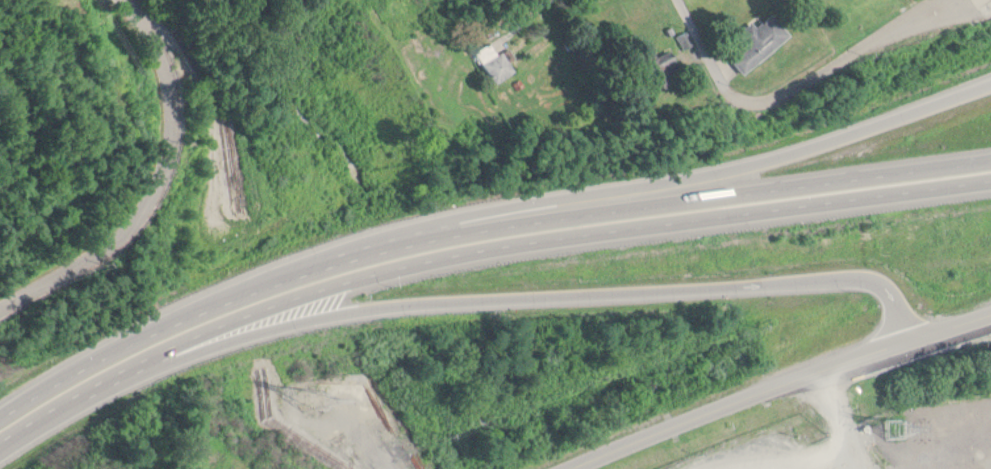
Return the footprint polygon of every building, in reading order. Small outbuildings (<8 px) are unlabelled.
[(784,33),(767,11),(751,23),(748,19),(735,30),(744,42),(725,57),(737,71),(784,33)] [(507,45),(494,52),(489,41),(473,49),(489,81),(511,70),(506,59),(512,56),(507,45)] [(633,52),(640,85),(664,80),(661,66),(669,65),(666,49),(647,53),(647,49),(633,52)]
